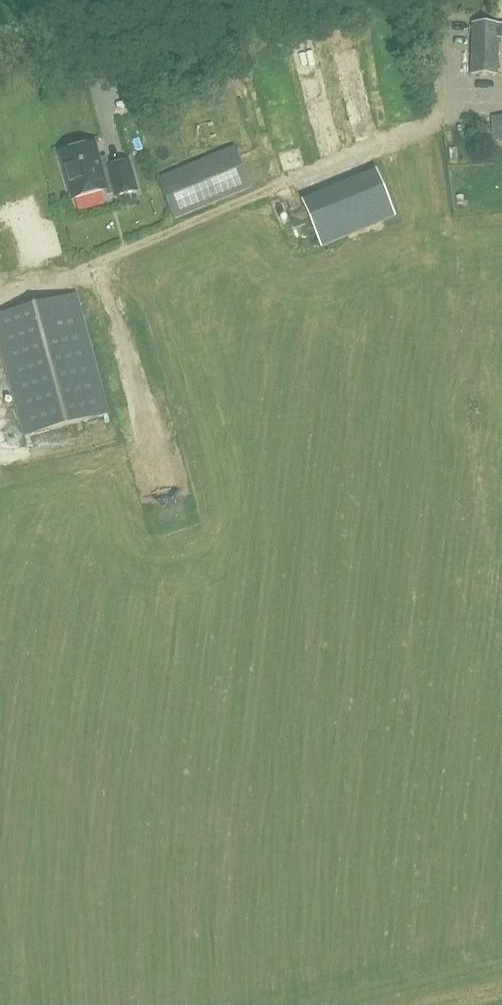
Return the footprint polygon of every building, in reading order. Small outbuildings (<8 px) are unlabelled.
[(473,23),(471,74),(497,75),(499,24),(473,23)] [(103,170),(96,145),(62,154),(74,200),(115,189),(118,198),(138,193),(130,163),(103,170)] [(158,180),(176,220),(252,188),(235,148),(158,180)] [(323,247),(396,216),(377,171),(304,202),(323,247)] [(26,436),(108,414),(76,294),(0,315),(0,341),(26,436)]
